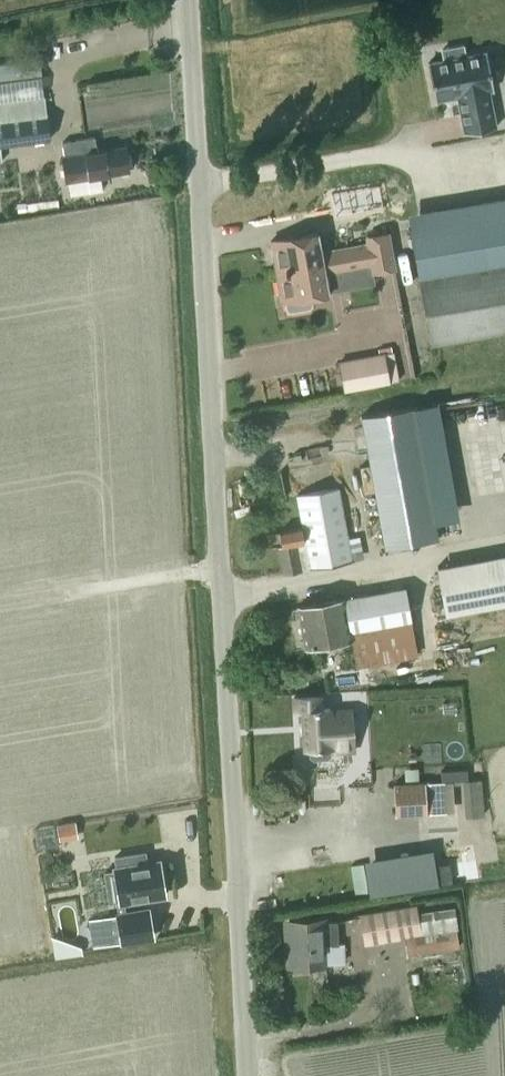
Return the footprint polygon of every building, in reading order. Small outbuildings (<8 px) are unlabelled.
[(428,62),(435,102),(456,98),(463,133),(497,127),(490,91),(493,91),(486,51),(465,55),(463,44),(440,49),(442,59),(428,62)] [(44,100),(43,97),(0,103),(0,144),(49,138),(44,100)] [(66,179),(128,169),(124,146),(97,151),(94,136),(62,141),(64,157),(62,157),(66,179)] [(362,224),(386,220),(382,199),(358,203),(362,224)] [(410,228),(430,343),(504,330),(504,212),(410,228)] [(317,232),(270,241),(276,271),(336,260),(369,254),(367,243),(334,249),(334,250),(321,253),(317,232)] [(336,260),(276,271),(281,302),(284,301),(286,308),(290,311),(309,308),(312,304),(310,296),(328,293),(324,273),(338,270),(338,271),(371,265),(373,272),(394,268),(388,233),(366,237),(367,243),(369,254),(336,260)] [(396,352),(338,362),(343,390),(401,380),(396,352)] [(384,546),(437,537),(414,405),(361,415),(384,546)] [(281,544),(276,544),(281,572),(310,568),(352,560),(339,487),(297,495),(303,528),(279,531),(281,544)] [(436,566),(445,614),(504,603),(504,553),(436,566)] [(303,646),(350,638),(355,667),(418,655),(412,619),(405,586),(343,597),(296,605),(303,646)] [(446,616),(452,645),(504,636),(504,607),(446,616)] [(327,691),(328,703),(347,702),(347,691),(327,691)] [(330,747),(332,747),(332,752),(352,750),(350,708),(321,710),(320,695),(295,696),(296,711),(302,711),(304,748),(309,748),(309,754),(314,759),(326,758),(330,753),(330,747)] [(463,780),(465,816),(484,815),(481,779),(463,780)] [(394,814),(427,813),(445,812),(444,781),(393,784),(394,814)] [(77,822),(58,826),(61,842),(80,839),(77,822)] [(460,850),(457,832),(445,833),(447,852),(460,850)] [(146,863),(146,859),(145,852),(115,857),(116,867),(115,868),(115,870),(104,872),(109,902),(115,901),(117,913),(115,913),(116,916),(89,919),(92,945),(119,942),(119,944),(154,939),(150,907),(125,910),(124,902),(164,896),(158,860),(146,863)] [(359,863),(348,865),(352,893),(364,891),(359,863)] [(421,874),(377,880),(379,895),(422,889),(421,874)] [(455,907),(416,912),(416,908),(416,906),(360,913),(364,945),(404,939),(407,956),(459,948),(456,928),(458,928),(455,907)] [(326,922),(287,924),(289,963),(327,961),(327,962),(345,962),(344,943),(338,943),(337,921),(326,921),(326,922)]
